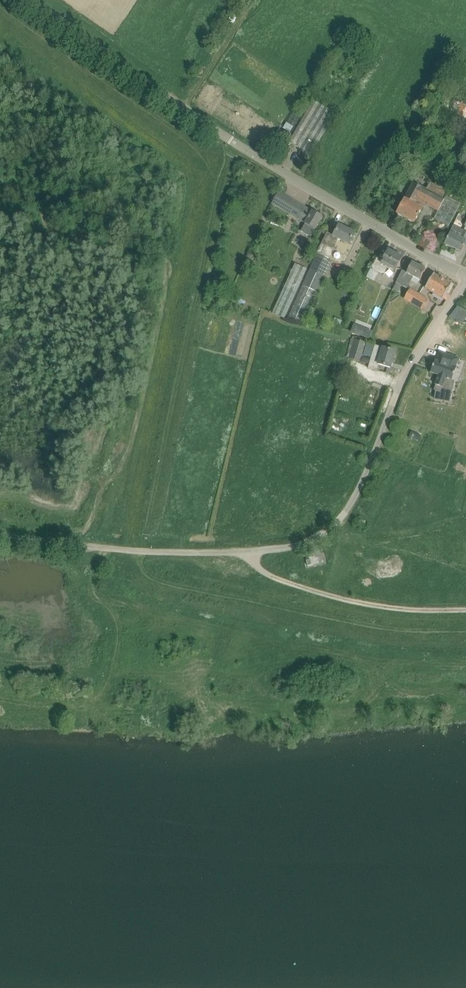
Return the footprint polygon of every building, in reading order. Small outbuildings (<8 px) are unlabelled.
[(312,155),(317,147),(336,114),(314,101),(295,134),(290,142),(312,155)] [(408,139),(397,161),(403,164),(414,142),(408,139)] [(403,217),(415,223),(423,209),(415,205),(418,199),(438,211),(434,219),(448,227),(461,204),(445,195),(446,192),(431,183),(427,191),(414,184),(397,213),(399,215),(398,216),(402,218),(403,217)] [(273,203),(290,214),(297,202),(280,192),(273,203)] [(313,211),(305,207),(298,218),(306,223),(301,232),(311,237),(315,230),(323,217),(313,211)] [(309,270),(325,277),(332,262),(328,260),(339,239),(350,245),(355,233),(339,225),(334,235),(327,232),(322,243),(317,252),(309,270)] [(451,232),(445,244),(462,252),(465,243),(465,232),(454,226),(451,232)] [(389,250),(384,259),(383,261),(377,258),(371,270),(384,276),(388,268),(395,272),(403,258),(389,250)] [(414,276),(420,280),(426,270),(412,262),(407,273),(403,271),(397,282),(407,289),(414,276)] [(434,274),(425,288),(446,301),(449,297),(450,297),(446,294),(452,284),(434,274)] [(410,289),(404,299),(411,303),(416,293),(410,289)] [(423,297),(416,293),(411,303),(422,309),(428,300),(423,297)] [(457,318),(465,321),(465,319),(465,310),(461,308),(457,318)] [(351,332),(358,335),(361,326),(354,324),(351,332)] [(367,343),(355,339),(355,340),(352,339),(347,358),(361,362),(367,343)] [(377,370),(378,364),(391,368),(396,352),(375,345),(368,368),(377,370)] [(431,372),(436,374),(439,375),(435,385),(436,385),(434,390),(451,393),(454,381),(446,378),(451,366),(435,360),(431,372)]
